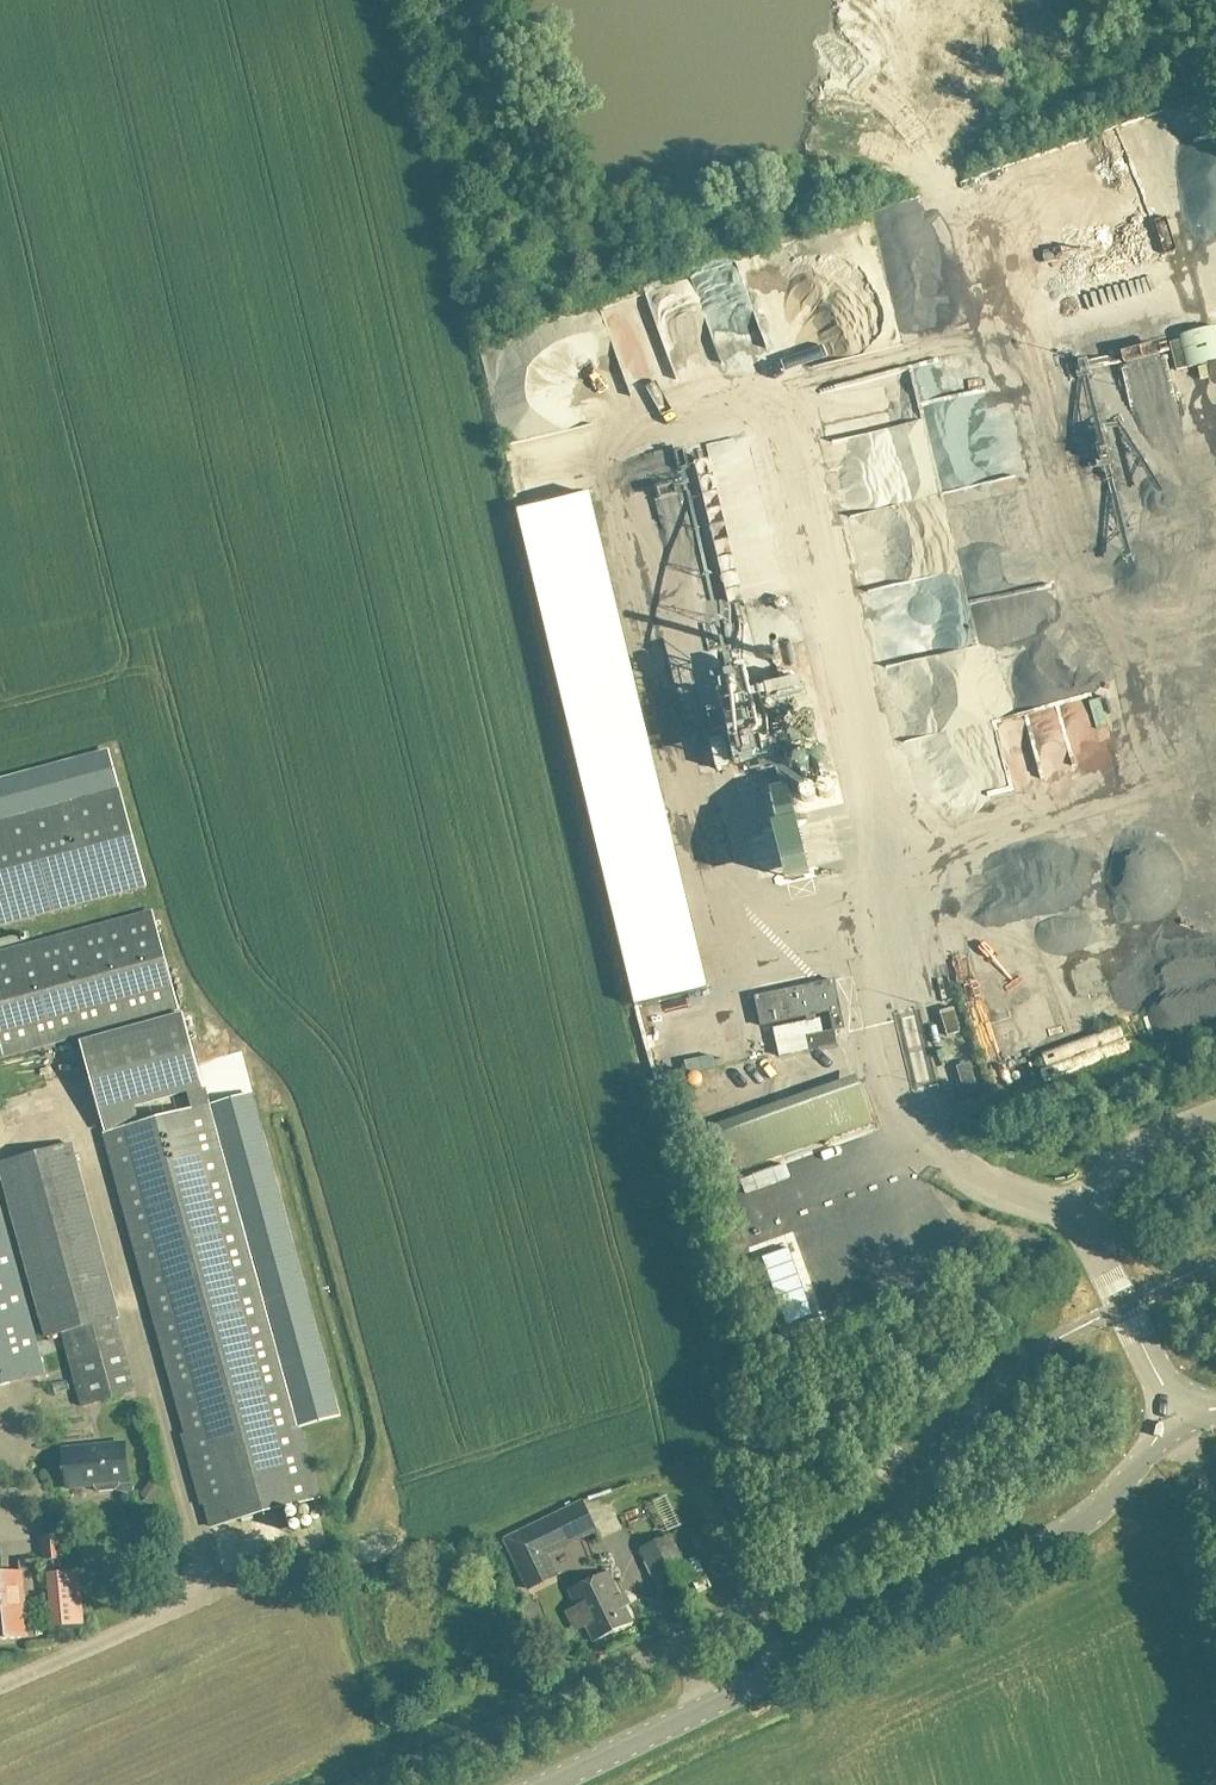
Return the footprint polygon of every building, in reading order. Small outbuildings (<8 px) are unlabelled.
[(1199,336),(1171,344),(1178,371),(1206,364),(1199,336)] [(854,418),(846,394),(858,390),(856,383),(809,399),(825,448),(852,439),(846,420),(854,418)] [(616,488),(523,514),(534,552),(627,525),(616,488)] [(596,540),(607,570),(631,562),(621,531),(596,540)] [(1044,624),(1043,611),(1015,612),(1016,625),(1044,624)] [(724,739),(711,742),(717,770),(730,767),(724,739)] [(1042,740),(1014,742),(1015,756),(1043,754),(1042,740)] [(118,789),(107,750),(0,779),(0,821),(118,789)] [(1028,772),(1027,786),(1050,788),(1051,773),(1028,772)] [(144,885),(118,789),(0,821),(0,924),(144,885)] [(589,818),(599,864),(671,848),(660,802),(589,818)] [(1018,804),(951,817),(957,851),(971,848),(974,864),(984,862),(982,852),(988,851),(984,829),(998,826),(1000,835),(992,837),(996,857),(1017,853),(1012,824),(1022,822),(1018,804)] [(770,820),(772,833),(790,830),(787,817),(770,820)] [(650,908),(705,897),(703,883),(647,893),(650,908)] [(651,923),(656,934),(679,924),(674,913),(651,923)] [(0,955),(0,1058),(178,1010),(152,914),(0,955)] [(666,974),(708,962),(697,921),(655,933),(666,974)] [(689,1054),(748,1042),(742,1009),(728,1012),(719,967),(673,976),(689,1054)] [(804,1028),(772,1035),(777,1061),(810,1054),(807,1041),(822,1038),(819,1025),(811,1027),(810,1022),(828,1019),(831,1032),(844,1029),(834,984),(754,1001),(761,1033),(804,1024),(804,1028)] [(939,1012),(947,1040),(961,1035),(953,1008),(939,1012)] [(190,1113),(207,1108),(181,1015),(80,1043),(106,1136),(138,1127),(134,1111),(186,1096),(190,1113)] [(1128,1028),(1042,1049),(1049,1076),(1134,1055),(1128,1028)] [(921,1086),(936,1084),(931,1050),(917,1052),(921,1086)] [(956,1068),(964,1095),(978,1091),(970,1064),(956,1068)] [(856,1075),(833,1083),(851,1133),(874,1125),(856,1075)] [(253,1095),(207,1108),(296,1432),(301,1430),(343,1420),(253,1095)] [(106,1136),(105,1136),(187,1436),(181,1437),(200,1506),(205,1504),(212,1528),(241,1521),(242,1524),(253,1521),(252,1517),(274,1512),(275,1515),(286,1512),(285,1508),(320,1499),(301,1430),(296,1432),(207,1108),(190,1113),(138,1127),(106,1136)] [(843,1153),(849,1165),(881,1150),(876,1139),(843,1153)] [(114,1320),(118,1319),(70,1145),(0,1164),(47,1338),(62,1334),(114,1320)] [(770,1168),(750,1174),(769,1230),(789,1223),(770,1168)] [(0,1214),(0,1387),(43,1375),(0,1214)] [(844,1269),(852,1284),(877,1269),(868,1255),(844,1269)] [(114,1320),(62,1334),(81,1407),(133,1393),(114,1320)] [(124,1445),(62,1451),(66,1489),(94,1486),(94,1490),(99,1494),(115,1492),(119,1487),(119,1484),(128,1483),(124,1445)] [(503,1541),(527,1590),(551,1579),(539,1553),(592,1527),(581,1503),(503,1541)] [(60,1522),(51,1523),(39,1524),(42,1562),(63,1560),(60,1522)] [(670,1536),(640,1551),(661,1594),(691,1579),(670,1536)] [(594,1643),(633,1625),(608,1573),(569,1592),(594,1643)] [(26,1639),(20,1574),(0,1576),(0,1641),(26,1639)] [(47,1605),(49,1627),(81,1624),(76,1574),(49,1576),(52,1605),(47,1605)]
